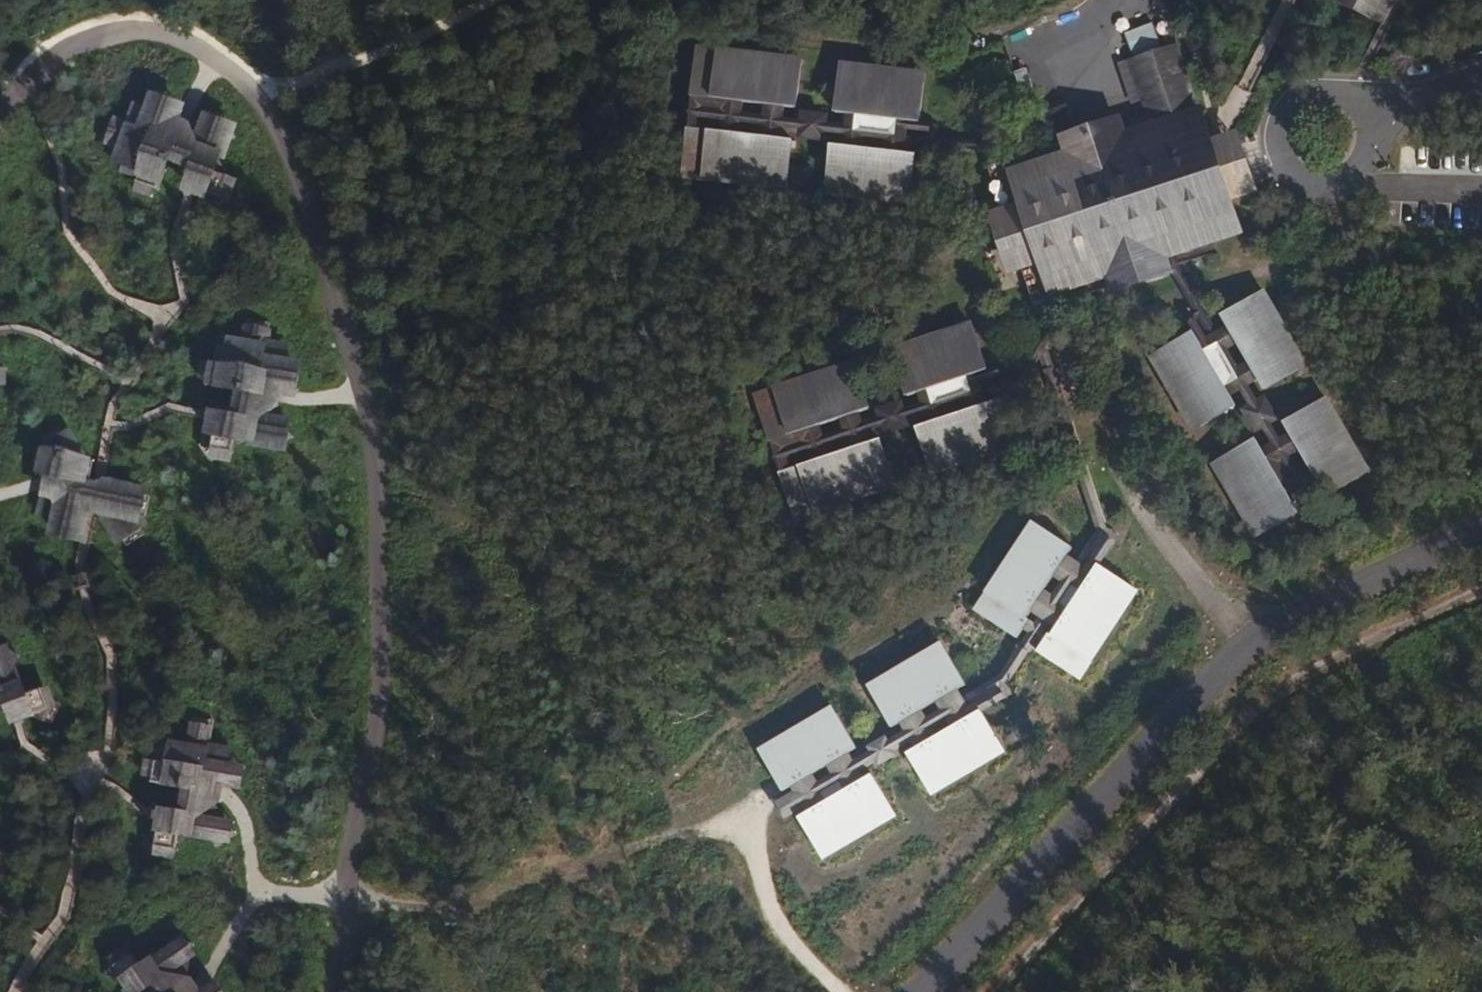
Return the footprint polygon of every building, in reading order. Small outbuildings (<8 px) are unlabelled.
[(1382,26),(1395,0),(1332,0),(1382,26)] [(1382,26),(1356,76),(1366,76),(1404,0),(1395,0),(1382,26)] [(1029,57),(1043,56),(1041,34),(1027,35),(1029,57)] [(1218,162),(1211,141),(1201,112),(1200,112),(1177,44),(1129,60),(1147,115),(1138,118),(1142,131),(1126,137),(1121,123),(1079,138),(1068,104),(1052,110),(1063,143),(1067,156),(1040,165),(1013,174),(1011,174),(1021,203),(1041,264),(1046,279),(1050,293),(1052,292),(1079,283),(1106,275),(1111,288),(1169,268),(1165,255),(1168,254),(1184,249),(1240,230),(1231,201),(1224,180),(1228,178),(1222,160),(1218,162)] [(717,57),(801,67),(801,60),(718,51),(697,48),(696,55),(717,57)] [(765,105),(784,108),(796,109),(801,67),(717,57),(696,55),(691,97),(712,99),(723,100),(743,102),(765,105)] [(840,72),(924,81),(924,74),(841,65),(840,72)] [(919,123),(924,81),(840,72),(835,113),(846,115),(865,117),(864,130),(888,132),(889,119),(919,123)] [(159,96),(153,111),(175,119),(180,104),(159,96)] [(906,138),(906,133),(906,130),(929,133),(930,125),(919,123),(889,119),(888,132),(864,130),(865,117),(846,115),(845,126),(824,123),(824,118),(805,116),(804,121),(783,119),(784,108),(765,105),(764,116),(742,114),(743,102),(723,100),(712,99),(691,97),(690,112),(688,128),(697,129),(699,118),(721,121),(720,132),(739,134),(741,123),(762,125),(761,137),(781,139),(782,128),(803,130),(803,136),(822,138),(823,132),(844,135),(843,146),(863,149),(864,137),(886,140),(884,151),(904,153),(905,142),(906,138)] [(138,106),(131,127),(146,132),(153,111),(138,106)] [(154,189),(158,190),(170,158),(171,154),(151,147),(155,136),(167,140),(174,121),(175,119),(153,111),(146,132),(131,127),(115,121),(115,122),(108,141),(107,142),(126,149),(147,156),(138,179),(137,183),(138,183),(154,189)] [(191,132),(189,133),(199,153),(227,140),(234,137),(230,130),(227,122),(224,117),(218,119),(208,124),(191,132)] [(1121,123),(1126,137),(1142,131),(1138,118),(1121,123)] [(101,139),(108,141),(115,122),(108,119),(101,139)] [(219,160),(227,140),(199,153),(189,133),(191,132),(188,127),(174,121),(167,140),(155,136),(151,147),(171,154),(170,158),(180,161),(188,179),(186,186),(192,188),(206,193),(193,165),(213,155),(215,159),(219,160)] [(697,129),(688,128),(683,170),(704,172),(787,182),(792,140),(781,139),(761,137),(739,134),(720,132),(709,131),(697,129)] [(985,151),(990,167),(995,166),(999,164),(992,143),(906,133),(906,138),(905,142),(985,151)] [(1232,133),(1211,141),(1218,162),(1222,160),(1228,178),(1224,180),(1231,201),(1252,195),(1244,170),(1232,133)] [(1067,156),(1063,143),(1035,152),(1040,165),(1067,156)] [(863,149),(843,146),(832,145),(827,187),(911,197),(915,154),(904,153),(884,151),(863,149)] [(123,173),(138,179),(147,156),(126,149),(121,164),(126,165),(123,173)] [(213,155),(193,165),(206,193),(211,203),(231,194),(222,175),(215,159),(213,155)] [(1002,209),(1021,203),(1011,174),(1013,174),(1009,162),(999,164),(995,166),(990,167),(989,168),(1002,209)] [(704,172),(683,170),(682,177),(703,179),(786,189),(787,182),(704,172)] [(230,178),(222,175),(231,194),(211,203),(215,211),(235,202),(232,195),(237,181),(230,178)] [(151,196),(154,189),(138,183),(135,191),(151,196)] [(911,197),(827,187),(826,193),(909,203),(911,197)] [(1022,270),(1041,264),(1021,203),(1002,209),(995,212),(1015,272),(1022,270)] [(1188,262),(1184,249),(1168,254),(1165,255),(1169,268),(1170,272),(1210,337),(1214,335),(1217,332),(1178,265),(1188,262)] [(1056,305),(1052,292),(1050,293),(1046,279),(1041,264),(1022,270),(1036,311),(1038,311),(1042,309),(1046,308),(1056,305)] [(1083,297),(1111,288),(1106,275),(1079,283),(1083,297)] [(1263,292),(1257,295),(1300,368),(1306,365),(1263,292)] [(1221,317),(1227,326),(1237,344),(1248,363),(1258,380),(1263,389),(1300,368),(1257,295),(1221,317)] [(1054,332),(1046,308),(1042,309),(1038,311),(1044,330),(1020,372),(980,385),(981,390),(982,393),(1026,379),(1039,356),(1043,349),(1054,332)] [(1227,326),(1217,332),(1214,335),(1210,337),(1207,338),(1195,319),(1188,323),(1194,333),(1209,359),(1220,352),(1232,373),(1221,379),(1230,396),(1240,390),(1251,408),(1246,411),(1256,428),(1261,426),(1272,444),(1262,450),(1293,503),(1306,495),(1320,486),(1310,470),(1300,475),(1289,456),(1299,451),(1290,433),(1279,440),(1268,421),(1273,418),(1263,401),(1259,404),(1248,385),(1258,380),(1248,363),(1238,368),(1227,350),(1237,344),(1227,326)] [(249,320),(248,327),(268,331),(270,324),(249,320)] [(892,350),(894,357),(974,331),(972,324),(892,350)] [(248,327),(247,327),(244,347),(240,369),(216,364),(212,364),(209,381),(208,386),(242,392),(246,392),(250,371),(262,373),(260,385),(279,389),(282,389),(286,367),(264,363),(266,348),(269,331),(268,331),(248,327)] [(907,397),(918,393),(936,388),(940,399),(963,392),(958,380),(987,371),(974,331),(894,357),(907,397)] [(1209,359),(1194,333),(1157,354),(1200,426),(1236,405),(1230,396),(1221,379),(1232,373),(1220,352),(1209,359)] [(219,348),(216,364),(240,369),(244,347),(228,344),(227,349),(219,348)] [(266,348),(264,363),(286,367),(288,351),(266,348)] [(1200,426),(1157,354),(1151,358),(1194,430),(1200,426)] [(201,380),(209,381),(212,364),(204,363),(201,380)] [(754,396),(756,402),(776,396),(856,369),(854,363),(774,389),(754,396)] [(301,370),(286,367),(282,389),(297,392),(301,370)] [(986,405),(982,393),(981,390),(980,385),(979,382),(1000,375),(998,367),(987,371),(958,380),(963,392),(940,399),(936,388),(918,393),(921,404),(901,411),(900,406),(881,412),(883,417),(862,424),(859,413),(840,419),(843,430),(823,437),(819,426),(800,432),(790,436),(769,442),(774,456),(779,472),(789,470),(785,459),(807,451),(810,463),(829,456),(825,445),(846,438),(850,449),(868,443),(865,432),(885,425),(887,431),(906,424),(904,419),(924,413),(928,424),(947,417),(943,407),(964,399),(967,411),(986,405)] [(756,402),(769,442),(790,436),(800,432),(819,426),(840,419),(859,413),(869,409),(856,369),(776,396),(756,402)] [(217,419),(214,433),(239,415),(253,434),(249,436),(249,441),(270,444),(252,419),(270,406),(271,408),(276,404),(279,389),(260,385),(262,373),(250,371),(246,392),(242,392),(241,402),(225,413),(218,412),(217,419)] [(1326,399),(1320,403),(1362,475),(1368,472),(1326,399)] [(930,467),(1010,441),(997,401),(986,405),(967,411),(947,417),(928,424),(917,427),(930,467)] [(1284,424),(1290,433),(1299,451),(1310,470),(1320,486),(1326,497),(1362,475),(1320,403),(1284,424)] [(270,406),(252,419),(270,444),(274,451),(293,438),(271,408),(270,406)] [(214,433),(205,440),(218,459),(235,446),(249,436),(253,434),(239,415),(214,433)] [(74,448),(65,435),(61,429),(43,440),(47,446),(46,447),(50,453),(39,461),(48,475),(44,494),(49,495),(86,503),(86,504),(94,506),(101,507),(121,496),(133,516),(140,517),(140,516),(148,518),(152,497),(145,495),(106,487),(106,488),(98,486),(90,484),(94,462),(86,461),(86,460),(80,459),(85,468),(66,479),(55,459),(74,448)] [(234,454),(235,446),(218,459),(205,440),(198,445),(211,463),(217,459),(231,462),(233,454),(234,454)] [(879,440),(868,443),(850,449),(829,456),(810,463),(799,466),(789,470),(779,472),(793,513),(812,505),(893,479),(879,440)] [(1293,503),(1262,450),(1256,440),(1220,461),(1262,534),(1299,513),(1293,503)] [(1012,448),(1010,441),(930,467),(932,474),(1012,448)] [(74,448),(55,459),(66,479),(85,468),(80,459),(74,448)] [(1262,534),(1220,461),(1214,465),(1256,537),(1262,534)] [(894,486),(893,479),(812,505),(793,513),(795,519),(815,512),(894,486)] [(60,520),(82,524),(86,504),(86,503),(49,495),(44,516),(60,520)] [(101,507),(121,540),(122,540),(141,529),(141,528),(133,516),(121,496),(101,507)] [(78,539),(82,524),(60,520),(56,534),(78,539)] [(975,611),(981,615),(1039,527),(1034,523),(975,611)] [(1056,576),(1068,558),(1073,549),(1039,527),(981,615),(1018,640),(1025,629),(1030,621),(1027,619),(1033,611),(1045,593),(1056,576)] [(141,529),(122,540),(126,547),(145,535),(141,529)] [(1101,530),(1097,531),(1076,563),(1068,558),(1056,576),(1064,582),(1054,598),(1045,593),(1033,611),(1042,617),(1036,625),(1030,621),(1025,629),(1030,632),(1034,635),(1038,638),(1044,642),(1049,634),(1042,629),(1047,621),(1057,628),(1069,610),(1059,603),(1071,586),(1081,592),(1093,574),(1085,569),(1083,568),(1103,538),(1108,530),(1106,529),(1101,530)] [(1085,569),(1093,574),(1098,565),(1100,566),(1119,537),(1108,530),(1103,538),(1105,539),(1085,569)] [(1100,566),(1098,565),(1093,574),(1081,592),(1071,586),(1059,603),(1069,610),(1057,628),(1052,636),(1049,634),(1044,642),(1037,652),(1073,676),(1132,587),(1100,566)] [(1137,591),(1132,587),(1073,676),(1079,680),(1137,591)] [(1034,635),(1030,632),(1000,677),(962,699),(957,691),(937,702),(942,711),(926,721),(921,712),(902,723),(907,732),(889,742),(886,738),(869,748),(872,752),(853,764),(848,755),(828,766),(833,775),(817,785),(812,776),(793,787),(796,792),(776,804),(780,810),(785,819),(805,808),(808,813),(826,802),(819,790),(837,779),(845,792),(863,781),(858,772),(877,761),(879,765),(896,755),(894,751),(912,740),(917,749),(937,738),(931,729),(948,719),(953,728),(972,717),(968,709),(967,708),(998,690),(1008,684),(1038,638),(1034,635)] [(872,693),(946,650),(942,644),(868,688),(872,693)] [(3,691),(16,663),(19,656),(12,653),(4,650),(0,648),(0,690),(3,691)] [(937,702),(957,691),(966,685),(946,650),(872,693),(892,729),(902,723),(921,712),(937,702)] [(11,717),(14,724),(18,722),(34,717),(6,704),(15,683),(19,685),(23,683),(16,663),(3,691),(0,690),(0,712),(11,717)] [(19,685),(15,683),(6,704),(34,717),(44,722),(45,721),(54,701),(34,692),(19,685)] [(1008,684),(998,690),(999,691),(968,709),(972,717),(982,711),(982,712),(1013,694),(1008,684)] [(42,690),(34,692),(54,701),(45,721),(52,725),(62,705),(54,701),(50,688),(43,690),(42,690)] [(759,752),(762,758),(837,714),(833,708),(759,752)] [(1002,746),(982,712),(982,711),(972,717),(953,728),(937,738),(917,749),(908,755),(909,757),(905,759),(911,769),(915,767),(928,789),(1002,746)] [(828,766),(848,755),(857,749),(837,714),(762,758),(783,793),(793,787),(812,776),(828,766)] [(192,725),(212,729),(213,721),(193,718),(192,725)] [(186,789),(190,790),(194,769),(206,771),(203,783),(223,786),(225,787),(229,765),(207,761),(210,745),(213,729),(212,729),(192,725),(191,725),(187,745),(184,766),(160,762),(156,761),(156,762),(153,778),(152,783),(186,789)] [(184,766),(187,745),(172,742),(171,747),(163,746),(160,762),(184,766)] [(207,761),(229,765),(232,749),(210,745),(207,761)] [(1005,752),(1002,746),(928,789),(932,795),(1005,752)] [(145,777),(153,778),(156,762),(148,761),(145,777)] [(229,765),(225,787),(241,790),(245,768),(229,765)] [(161,815),(158,830),(183,812),(196,831),(193,833),(192,838),(214,842),(196,817),(214,804),(215,805),(220,802),(223,786),(203,783),(206,771),(194,769),(190,790),(186,789),(185,800),(169,811),(162,810),(161,815)] [(872,775),(863,781),(845,792),(837,779),(819,790),(826,802),(808,813),(799,819),(819,853),(893,810),(872,775)] [(214,804),(196,817),(214,842),(218,848),(224,844),(231,839),(236,835),(233,830),(226,821),(215,805),(214,804)] [(896,816),(893,810),(819,853),(823,859),(896,816)] [(158,830),(148,837),(156,848),(161,856),(179,843),(193,833),(196,831),(183,812),(158,830)] [(177,852),(179,843),(161,856),(156,848),(155,855),(175,859),(177,852)] [(170,948),(164,978),(186,982),(186,980),(190,961),(192,950),(193,944),(187,943),(179,942),(171,940),(170,948)] [(116,957),(137,961),(133,954),(132,954),(128,948),(111,960),(115,966),(116,957)] [(192,982),(186,980),(186,982),(164,978),(170,948),(152,960),(154,964),(158,964),(154,987),(124,981),(131,991),(200,991),(192,982)] [(115,966),(112,979),(124,981),(154,987),(158,964),(154,964),(137,961),(116,957),(115,966)] [(217,984),(205,991),(222,991),(217,984)]
